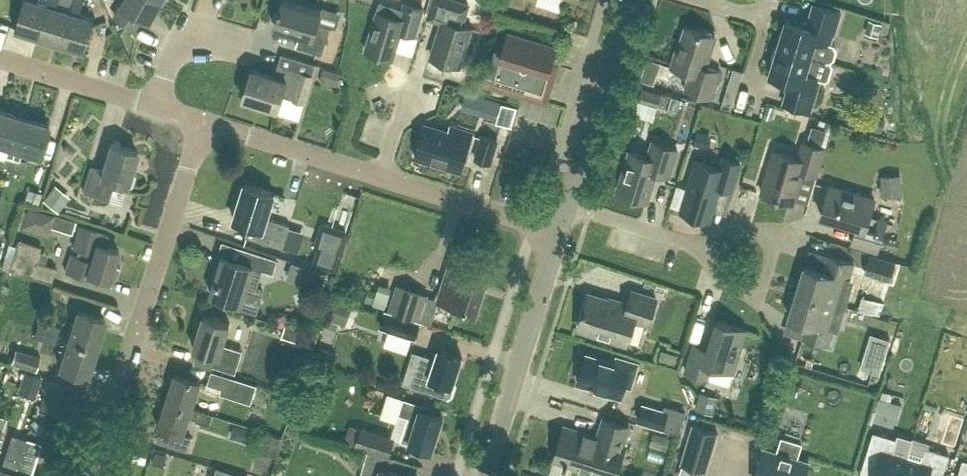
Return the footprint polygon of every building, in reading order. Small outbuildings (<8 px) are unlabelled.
[(48,1),(49,0),(24,0),(15,28),(38,35),(49,2),(48,1)] [(71,8),(57,4),(59,0),(49,0),(48,1),(49,2),(38,35),(61,42),(72,9),(71,8)] [(61,42),(85,49),(95,15),(80,11),(84,0),(74,0),(71,8),(72,9),(61,42)] [(115,12),(116,16),(136,27),(143,16),(151,20),(163,0),(122,0),(115,12)] [(331,25),(318,21),(321,9),(291,0),(282,0),(275,24),(300,32),(296,44),(323,52),(331,25)] [(404,1),(403,7),(381,0),(380,0),(365,48),(393,57),(402,30),(415,34),(423,7),(404,1)] [(472,26),(462,23),(469,3),(460,0),(433,0),(428,16),(442,20),(431,53),(436,55),(435,57),(459,65),(472,26)] [(778,45),(810,55),(832,62),(836,60),(839,49),(837,46),(831,43),(841,11),(814,2),(808,20),(804,19),(802,24),(786,19),(778,45)] [(881,22),(867,18),(864,30),(877,34),(881,22)] [(705,65),(715,34),(686,25),(681,42),(679,42),(672,65),(692,72),(686,89),(710,96),(719,69),(705,65)] [(552,60),(556,46),(508,31),(503,51),(495,48),(484,83),(524,95),(547,102),(559,62),(557,61),(552,60)] [(832,62),(810,55),(778,45),(770,72),(783,76),(783,79),(785,82),(789,84),(783,102),(810,110),(820,76),(827,79),(831,77),(834,66),(832,62)] [(304,101),(313,74),(316,62),(283,52),(276,75),(253,68),(244,96),(278,107),(283,92),(294,96),(293,97),(304,101)] [(654,82),(660,61),(649,57),(647,56),(640,78),(642,78),(654,82)] [(321,64),(318,77),(336,81),(339,69),(321,64)] [(727,86),(737,89),(743,69),(733,66),(727,86)] [(657,105),(661,92),(642,86),(643,84),(633,81),(626,105),(635,107),(637,99),(657,105)] [(481,96),(477,110),(495,115),(499,101),(481,96)] [(23,115),(0,108),(0,142),(8,144),(5,153),(0,152),(0,164),(8,167),(23,115)] [(23,115),(8,167),(22,171),(25,159),(18,157),(21,148),(39,154),(49,123),(23,115)] [(461,169),(473,131),(452,124),(449,134),(424,126),(415,155),(461,169)] [(820,145),(826,128),(812,124),(806,141),(804,140),(799,157),(775,149),(761,191),(793,201),(803,170),(816,174),(825,147),(820,145)] [(709,133),(697,130),(693,143),(705,146),(709,133)] [(493,163),(500,137),(481,132),(475,159),(493,163)] [(669,174),(678,148),(653,140),(648,155),(630,150),(618,190),(647,199),(656,170),(669,174)] [(126,182),(137,149),(110,141),(102,169),(90,165),(82,190),(108,197),(114,179),(126,182)] [(732,188),(740,161),(721,155),(718,166),(696,159),(681,210),(690,213),(690,212),(710,218),(720,184),(732,188)] [(881,174),(883,195),(902,193),(901,172),(881,174)] [(283,246),(290,223),(267,216),(275,191),(245,182),(234,218),(249,223),(246,234),(283,246)] [(877,250),(887,219),(869,214),(875,197),(830,184),(820,213),(857,224),(852,242),(877,250)] [(52,186),(42,198),(57,209),(66,197),(52,186)] [(27,189),(24,197),(37,202),(40,193),(27,189)] [(71,231),(74,219),(52,213),(48,225),(71,231)] [(346,230),(323,222),(315,245),(319,247),(315,261),(334,267),(346,230)] [(100,231),(101,230),(80,224),(73,246),(79,248),(77,255),(71,252),(65,269),(90,277),(91,272),(114,280),(119,265),(120,265),(120,264),(114,262),(118,248),(107,244),(109,237),(107,233),(100,231)] [(50,279),(54,264),(36,259),(39,248),(16,241),(8,267),(50,279)] [(273,270),(277,258),(242,247),(238,258),(223,253),(211,291),(242,302),(254,264),(273,270)] [(476,311),(486,281),(467,275),(472,257),(453,251),(444,280),(445,280),(439,299),(476,311)] [(890,279),(896,260),(869,252),(863,271),(890,279)] [(797,289),(831,300),(837,282),(847,285),(854,262),(829,254),(825,270),(805,264),(797,289)] [(327,272),(291,260),(285,276),(322,288),(327,272)] [(382,305),(389,283),(376,279),(370,301),(382,305)] [(419,317),(427,293),(398,283),(390,308),(419,317)] [(648,322),(656,297),(632,289),(628,302),(617,299),(617,301),(589,292),(583,309),(585,310),(580,327),(627,342),(635,317),(648,322)] [(826,318),(831,300),(797,289),(789,315),(809,321),(804,336),(828,344),(836,321),(826,318)] [(857,308),(873,313),(874,313),(879,314),(883,301),(861,295),(857,308)] [(353,305),(334,298),(327,317),(346,324),(353,305)] [(52,318),(36,313),(32,326),(95,345),(104,316),(77,307),(77,308),(57,301),(52,318)] [(415,336),(420,322),(386,311),(381,325),(415,336)] [(235,371),(242,349),(224,342),(230,322),(204,314),(193,346),(216,354),(213,364),(235,371)] [(338,323),(326,319),(323,329),(335,334),(338,323)] [(733,370),(746,328),(717,319),(708,348),(694,343),(685,370),(708,377),(729,383),(733,370)] [(313,345),(316,335),(284,325),(281,335),(313,345)] [(39,359),(59,365),(58,366),(86,374),(95,345),(32,326),(29,337),(44,342),(39,359)] [(333,365),(337,351),(318,345),(314,360),(333,365)] [(35,369),(39,355),(15,347),(10,362),(35,369)] [(452,385),(462,354),(439,347),(436,357),(420,352),(410,384),(449,396),(449,395),(452,395),(454,388),(452,385)] [(615,361),(587,352),(578,381),(603,388),(602,390),(621,396),(625,383),(631,385),(638,362),(617,355),(615,361)] [(880,372),(883,360),(866,355),(862,367),(880,372)] [(167,398),(193,406),(198,391),(219,397),(220,391),(251,401),(256,384),(226,374),(222,386),(201,380),(201,379),(176,371),(167,398)] [(24,372),(18,391),(34,397),(41,377),(24,372)] [(66,413),(75,385),(46,377),(38,404),(66,413)] [(888,422),(899,385),(885,381),(874,417),(888,422)] [(700,392),(695,409),(713,413),(717,397),(700,392)] [(193,407),(193,406),(167,398),(158,426),(161,427),(157,439),(187,449),(192,436),(184,433),(189,417),(210,424),(213,413),(193,407)] [(432,449),(443,414),(422,407),(423,403),(404,398),(400,412),(409,415),(402,439),(410,441),(409,442),(432,449)] [(686,410),(682,409),(665,404),(663,409),(643,403),(638,419),(663,427),(675,430),(679,432),(686,410)] [(629,424),(604,416),(598,436),(564,425),(554,457),(590,468),(589,471),(604,475),(615,475),(625,444),(623,443),(629,424)] [(706,469),(717,431),(693,423),(681,462),(706,469)] [(354,444),(369,449),(388,455),(394,436),(360,425),(354,444)] [(864,458),(878,463),(873,475),(901,475),(908,452),(912,437),(897,433),(896,437),(873,430),(864,458)] [(941,442),(955,446),(958,435),(944,431),(941,442)] [(26,437),(11,432),(4,454),(6,454),(2,467),(0,466),(0,475),(14,475),(26,437)] [(801,442),(782,436),(777,451),(763,446),(754,475),(804,475),(809,460),(796,457),(801,442)] [(901,475),(942,475),(949,453),(928,447),(930,441),(913,436),(912,437),(908,452),(901,475)] [(14,475),(31,475),(29,475),(40,441),(26,437),(14,475)] [(388,455),(369,449),(360,475),(400,475),(402,473),(389,469),(393,457),(388,455)] [(957,475),(966,475),(966,459),(963,457),(957,475)] [(217,466),(214,475),(233,475),(235,472),(217,466)]
